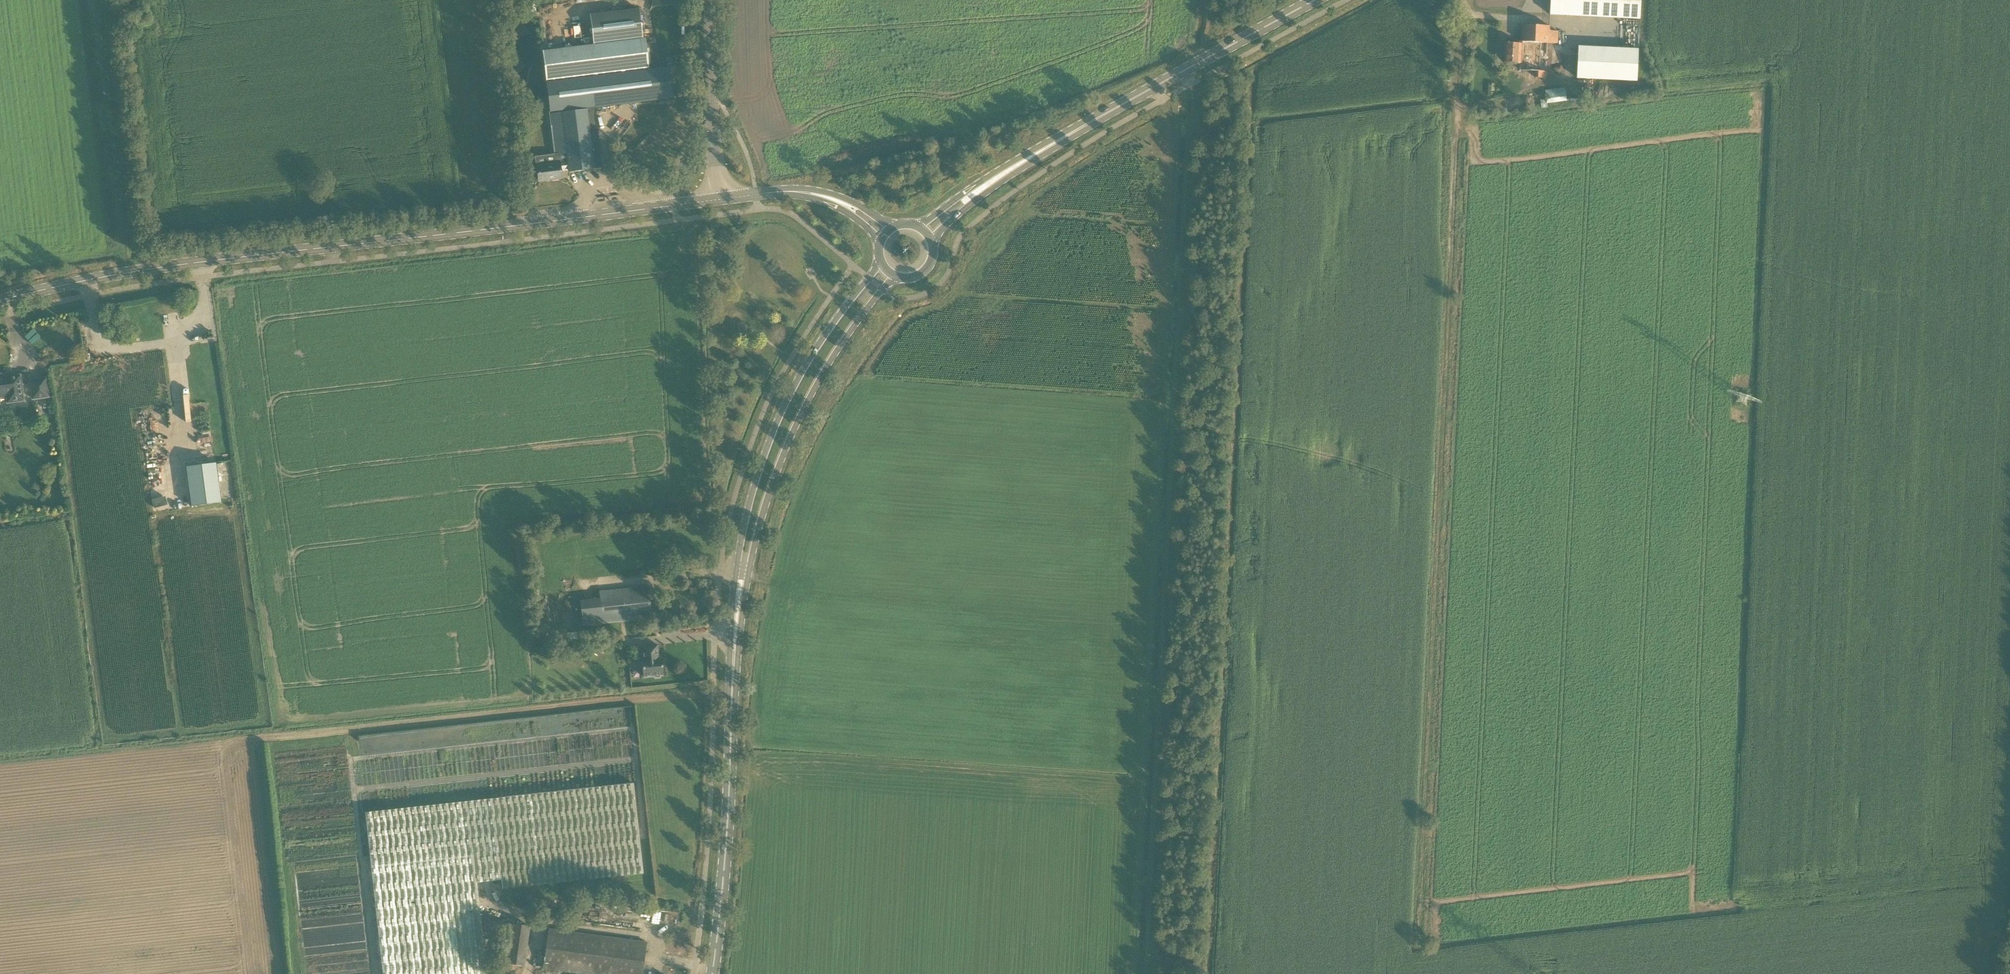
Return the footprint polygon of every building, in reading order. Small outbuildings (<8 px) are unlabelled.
[(1550,15),(1640,20),(1641,0),(1551,0),(1550,15)] [(534,5),(522,7),(523,15),(535,13),(534,5)] [(556,162),(546,164),(546,165),(537,167),(539,181),(561,178),(560,171),(569,169),(569,171),(596,168),(595,166),(599,161),(601,161),(599,148),(591,149),(586,107),(673,96),(669,67),(649,69),(645,39),(643,39),(638,8),(590,15),(594,45),(543,51),(546,82),(547,88),(542,90),(538,94),(537,100),(540,105),(544,108),(550,109),(556,162)] [(1519,64),(1519,71),(1534,72),(1534,78),(1545,79),(1546,45),(1547,45),(1548,43),(1557,44),(1558,31),(1548,31),(1548,27),(1521,26),(1520,42),(1519,64)] [(1504,44),(1503,64),(1519,64),(1520,42),(1518,42),(1517,44),(1504,44)] [(1579,46),(1577,79),(1637,82),(1639,49),(1579,46)] [(1547,103),(1567,101),(1565,89),(1545,91),(1547,103)] [(6,397),(7,402),(22,400),(20,387),(19,377),(0,379),(0,398),(6,397)] [(34,398),(47,396),(45,379),(31,381),(34,398)] [(186,467),(191,506),(221,502),(216,463),(186,467)] [(166,502),(152,504),(153,512),(167,510),(166,502)] [(647,587),(599,592),(603,624),(651,618),(647,587)] [(659,658),(657,645),(641,646),(642,660),(641,660),(643,677),(654,675),(656,677),(659,677),(661,675),(663,675),(661,658),(659,658)] [(365,813),(383,973),(486,973),(476,882),(502,879),(503,889),(643,873),(633,782),(365,813)] [(524,966),(530,926),(504,922),(498,962),(524,966)] [(628,940),(548,930),(544,970),(575,973),(641,973),(646,942),(628,940)]
